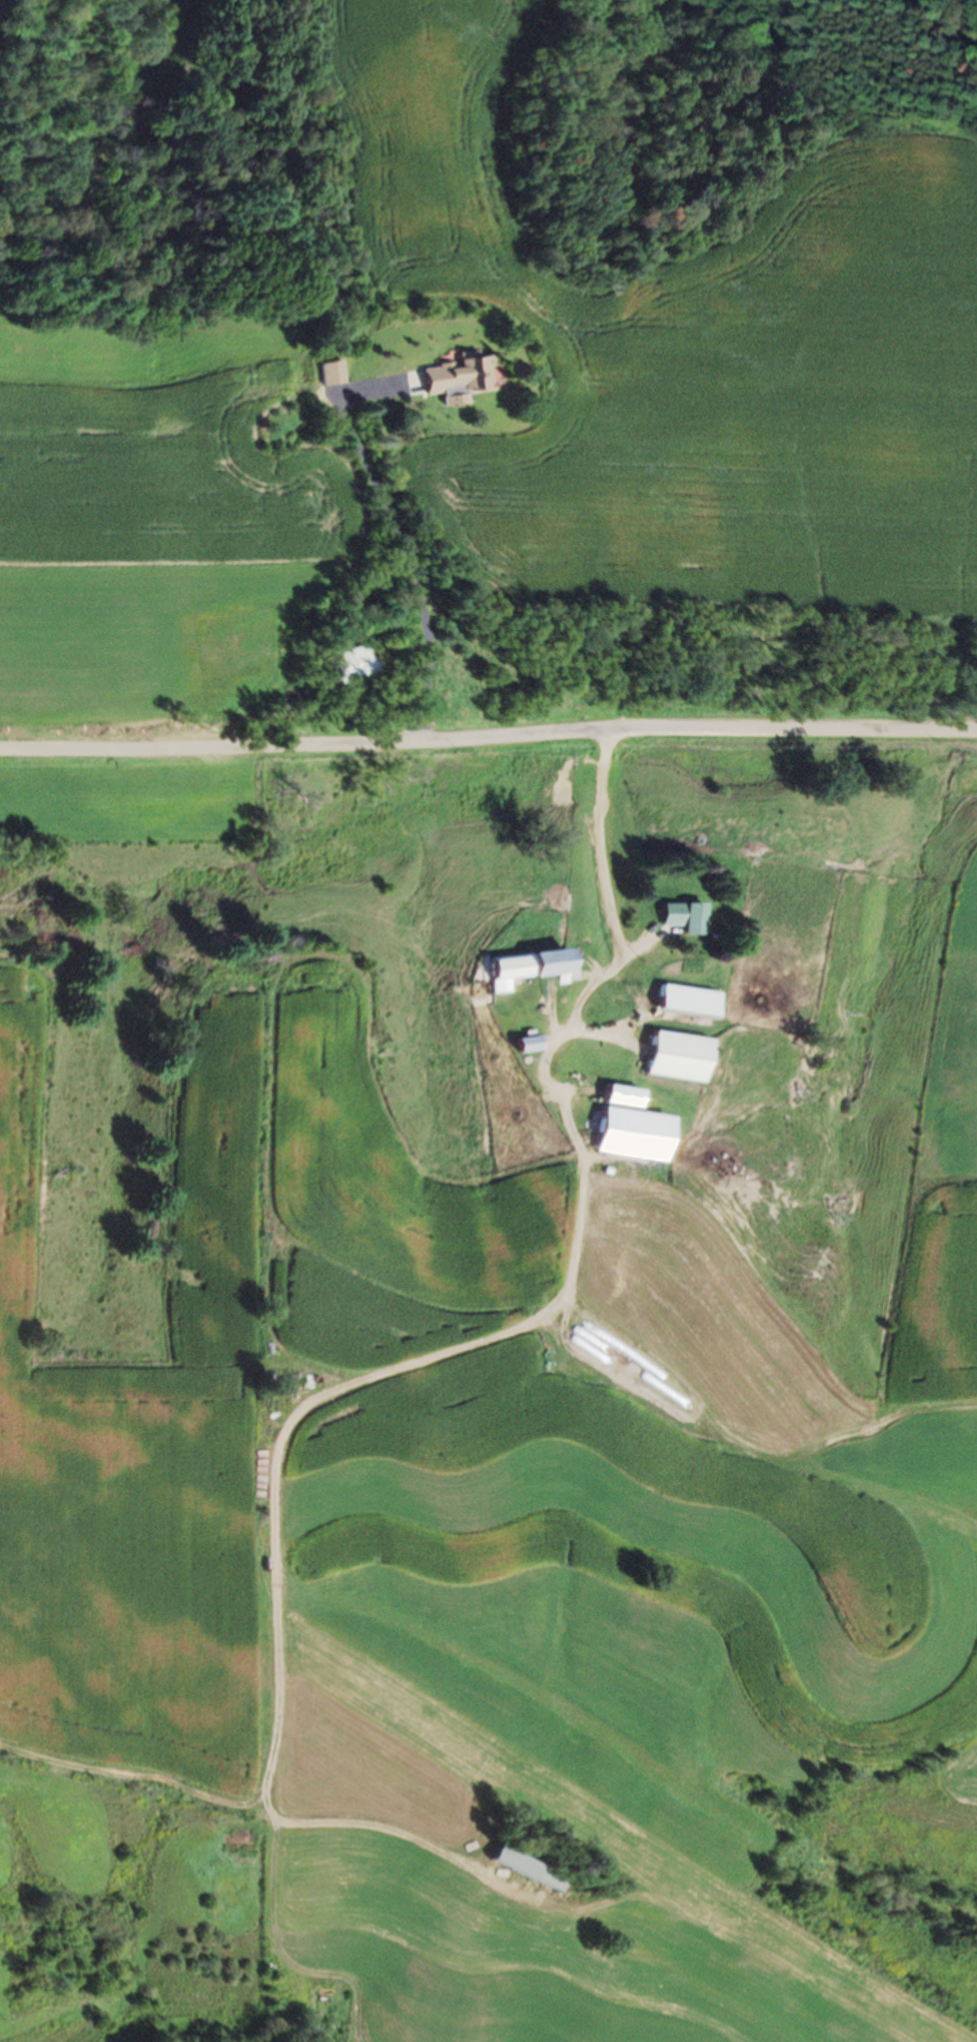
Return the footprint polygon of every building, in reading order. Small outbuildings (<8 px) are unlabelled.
[(485,382),(483,368),(488,367),(487,358),(418,366),(422,396),(480,390),(479,382),(485,382)] [(331,681),(370,678),(369,653),(329,656),(331,681)] [(660,903),(660,927),(680,927),(680,935),(701,935),(701,903),(660,903)] [(561,949),(483,959),(486,982),(564,972),(561,949)] [(711,1019),(715,993),(656,984),(652,1011),(711,1019)] [(707,1038),(648,1032),(644,1076),(702,1082),(707,1038)] [(539,1036),(512,1039),(513,1053),(540,1050),(539,1036)] [(662,1161),(666,1116),(636,1113),(638,1090),(598,1086),(592,1155),(662,1161)] [(483,1862),(550,1893),(557,1877),(491,1846),(483,1862)]
